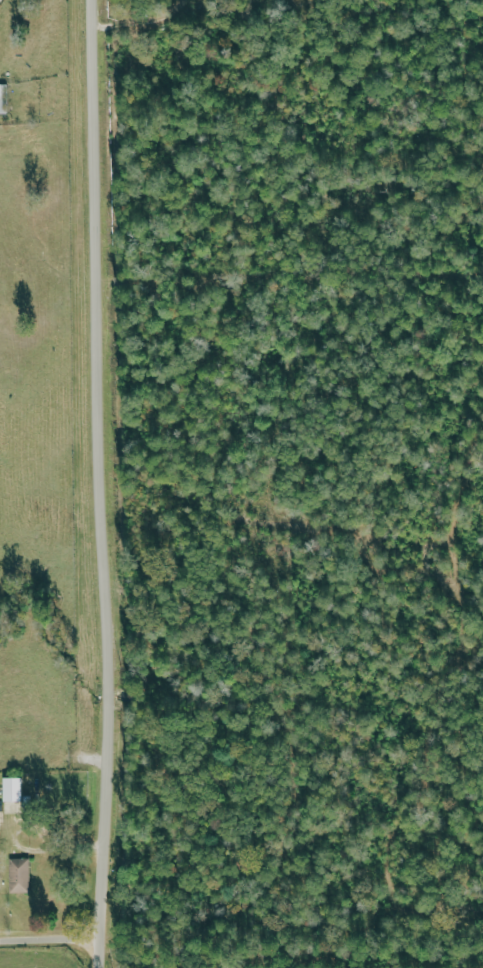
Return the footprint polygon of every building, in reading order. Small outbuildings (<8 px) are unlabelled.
[(9,114),(9,84),(0,84),(0,113),(9,114)] [(4,802),(23,802),(22,777),(3,778),(4,802)] [(31,892),(31,859),(11,859),(11,893),(31,892)]
